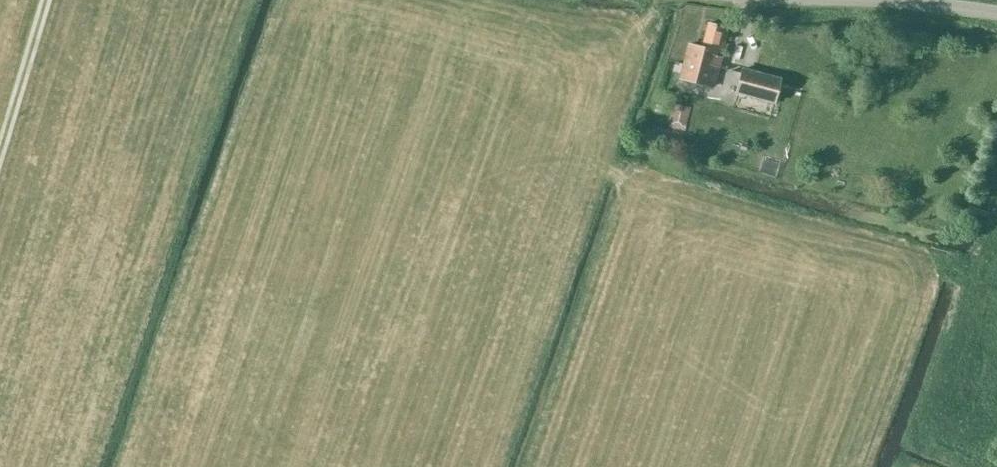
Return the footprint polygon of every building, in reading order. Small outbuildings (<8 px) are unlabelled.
[(728,28),(707,23),(701,48),(688,44),(679,77),(713,86),(718,67),(721,56),(721,55),(728,29),(728,28)] [(780,78),(743,69),(737,92),(774,101),(780,78)] [(690,108),(672,104),(666,128),(684,132),(690,108)]
